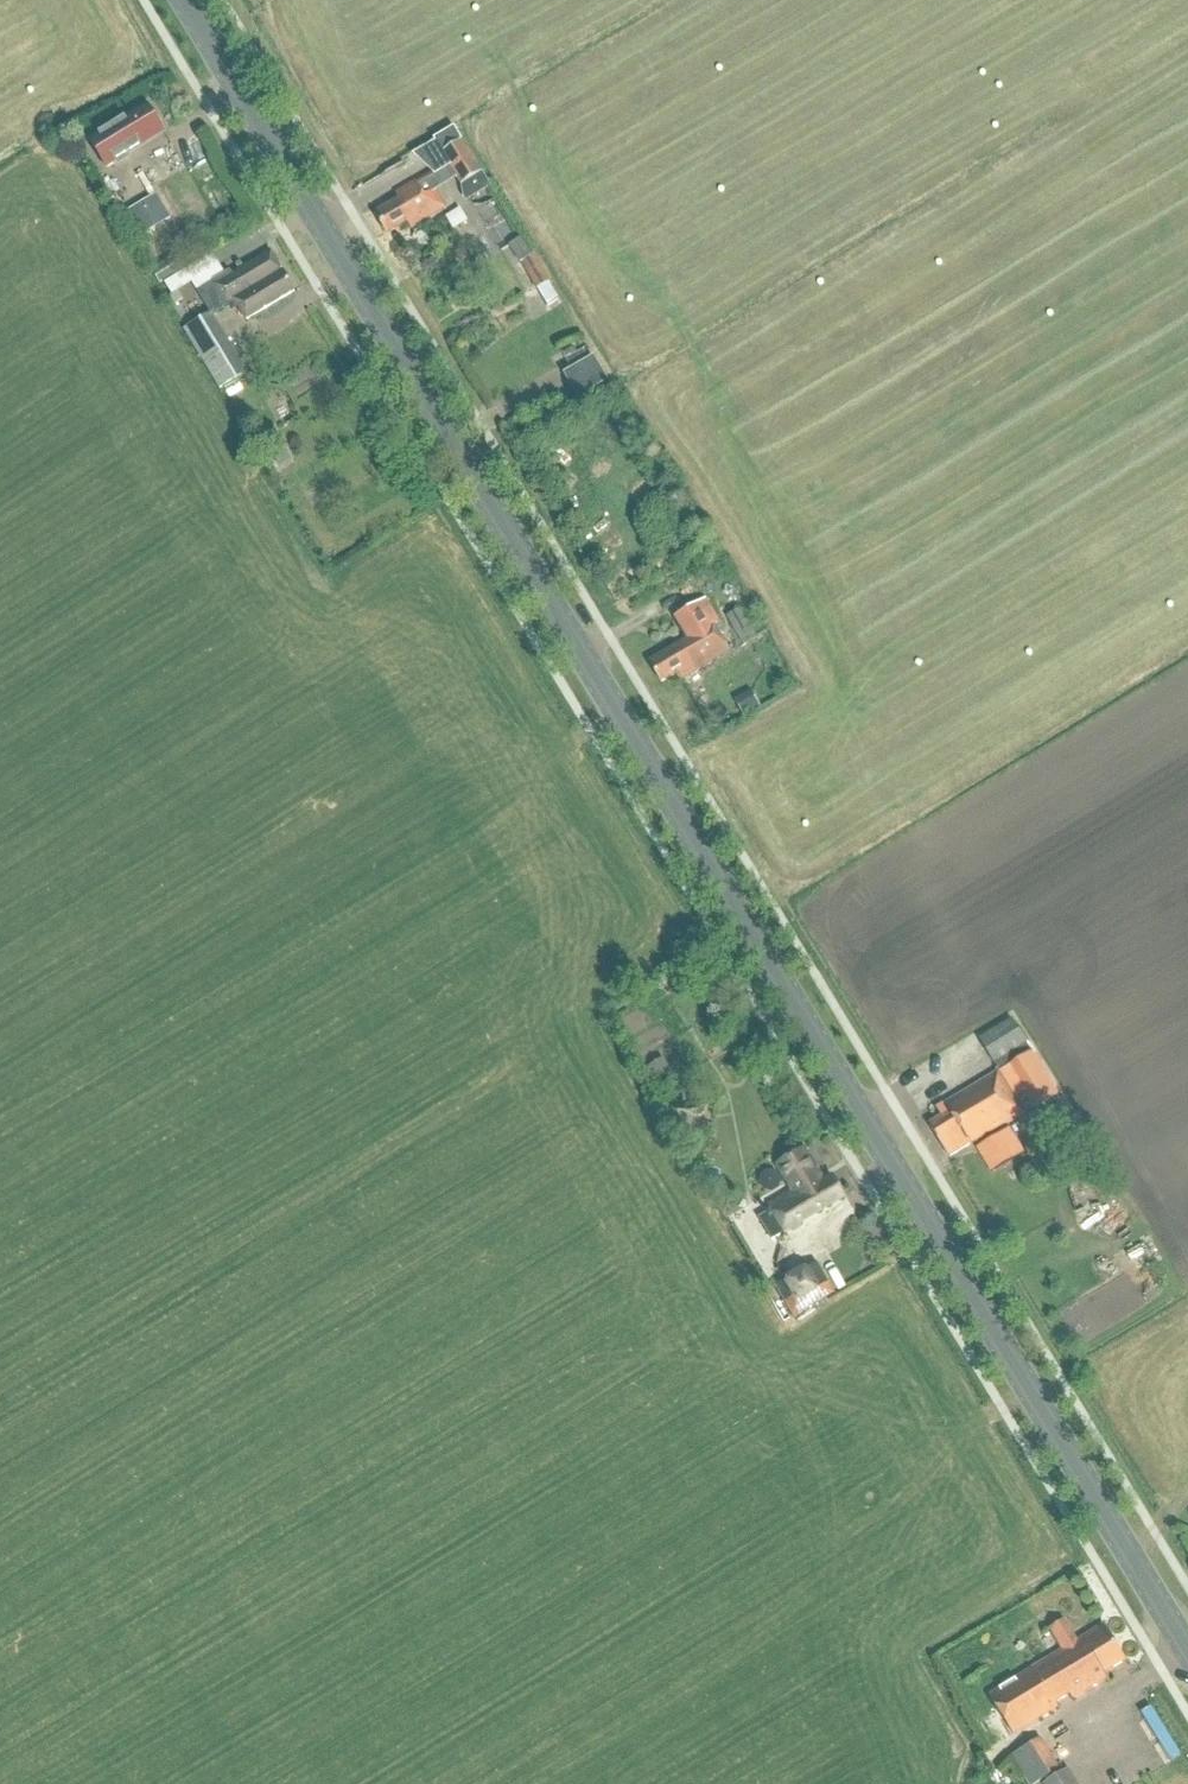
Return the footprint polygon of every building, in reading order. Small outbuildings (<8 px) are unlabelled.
[(113,130),(90,144),(105,169),(128,155),(165,132),(149,106),(112,128),(113,130)] [(432,142),(441,156),(463,142),(454,128),(432,142)] [(483,173),(463,142),(441,156),(461,187),(483,173)] [(377,215),(388,236),(409,224),(412,230),(447,211),(437,194),(443,191),(435,177),(418,186),(417,185),(403,193),(406,199),(377,215)] [(136,206),(124,213),(137,235),(140,239),(157,228),(171,220),(155,194),(142,202),(137,205),(136,206)] [(454,230),(468,222),(461,209),(446,217),(454,230)] [(521,238),(509,246),(520,263),(536,290),(543,287),(548,284),(547,284),(542,275),(533,258),(532,257),(521,238)] [(184,250),(153,273),(161,285),(193,263),(184,250)] [(232,313),(239,310),(243,318),(292,289),(280,268),(279,269),(268,250),(230,273),(228,268),(196,287),(214,315),(228,307),(232,313)] [(569,273),(559,282),(573,297),(583,289),(569,273)] [(170,298),(175,307),(183,301),(178,293),(170,298)] [(220,391),(221,390),(248,374),(212,314),(184,331),(220,391)] [(594,357),(564,375),(578,400),(609,382),(594,357)] [(730,653),(716,628),(721,625),(708,602),(677,620),(689,642),(650,664),(661,682),(676,674),(680,681),(730,653)] [(726,618),(743,646),(759,637),(741,608),(726,618)] [(744,716),(760,707),(752,692),(736,701),(744,716)] [(1000,1073),(1024,1114),(1058,1094),(1034,1053),(1030,1055),(1010,1022),(980,1040),(999,1073),(1000,1073)] [(647,1069),(657,1085),(673,1075),(663,1059),(647,1069)] [(949,1158),(1024,1114),(1000,1073),(999,1073),(959,1096),(962,1101),(948,1109),(950,1113),(930,1125),(949,1158)] [(769,1208),(774,1217),(762,1223),(773,1241),(784,1235),(785,1236),(845,1201),(832,1180),(823,1185),(803,1153),(779,1167),(794,1193),(769,1208)] [(1118,1247),(1158,1232),(1147,1203),(1107,1218),(1118,1247)] [(796,1321),(827,1302),(808,1272),(778,1291),(796,1321)] [(1125,1661),(1104,1627),(1078,1643),(1064,1621),(1050,1630),(1063,1651),(990,1695),(1014,1735),(1060,1707),(1057,1703),(1070,1695),(1073,1700),(1108,1678),(1105,1673),(1125,1661)] [(1016,1754),(1036,1742),(1029,1730),(1009,1742),(1016,1754)] [(1047,1783),(1077,1783),(1068,1770),(1047,1783)]
